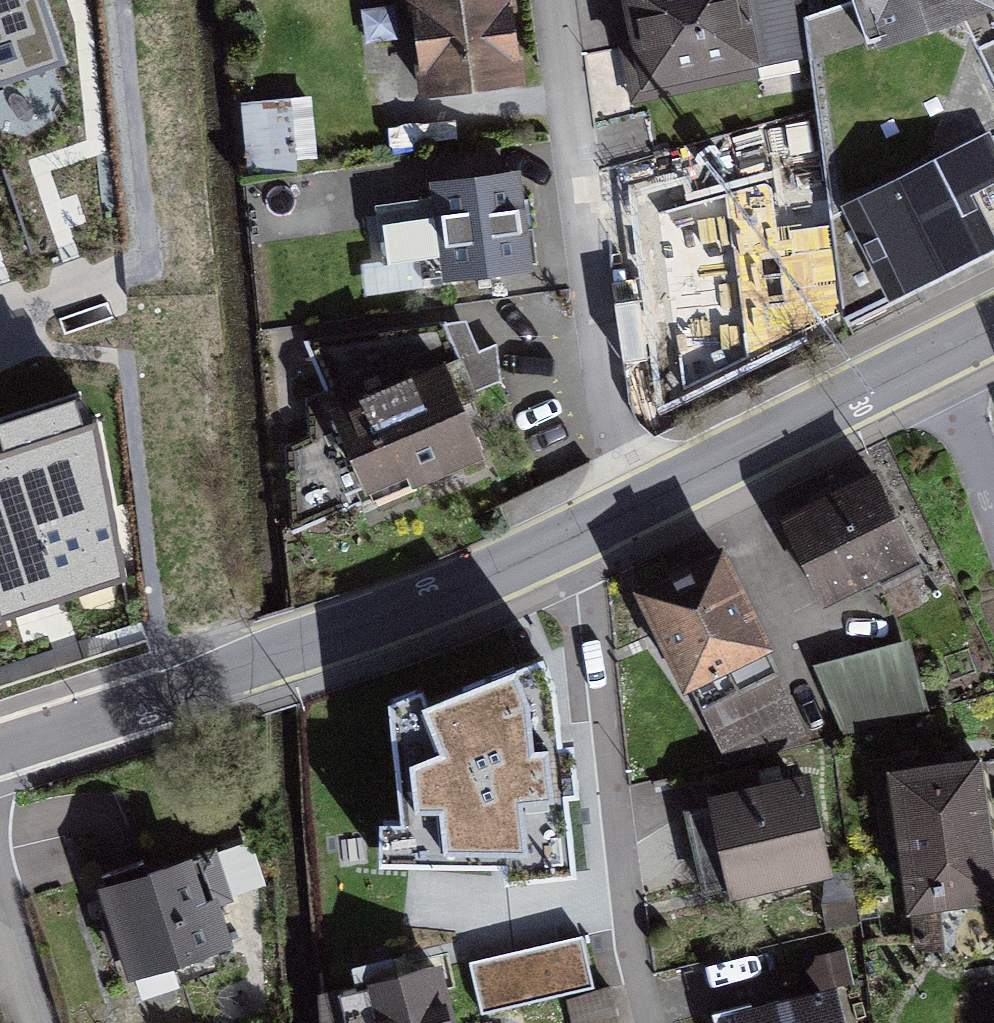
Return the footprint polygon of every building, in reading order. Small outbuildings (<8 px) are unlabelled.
[(77,81),(52,0),(0,0),(0,105),(77,81)] [(414,79),(519,72),(514,0),(409,0),(414,79)] [(642,91),(767,68),(754,0),(626,0),(642,91)] [(878,38),(993,3),(993,0),(866,0),(878,38)] [(845,220),(866,322),(993,255),(993,150),(845,220)] [(521,173),(434,182),(444,276),(531,267),(521,173)] [(789,229),(657,286),(698,380),(830,323),(789,229)] [(486,463),(445,367),(339,411),(380,508),(486,463)] [(155,599),(93,402),(0,430),(0,647),(155,599)] [(891,468),(779,521),(829,624),(940,571),(891,468)] [(730,547),(636,585),(706,758),(800,720),(730,547)] [(556,637),(457,664),(489,780),(588,753),(556,637)] [(906,638),(815,663),(850,729),(924,705),(906,638)] [(878,762),(897,904),(993,891),(993,831),(983,748),(878,762)] [(814,772),(704,794),(725,901),(835,880),(814,772)] [(354,1022),(443,1022),(370,797),(302,818),(318,964),(344,964),(354,1022)] [(205,842),(96,873),(127,981),(236,950),(205,842)] [(593,926),(447,962),(463,1011),(606,979),(593,926)] [(723,1004),(728,1022),(855,1022),(845,978),(723,1004)]
